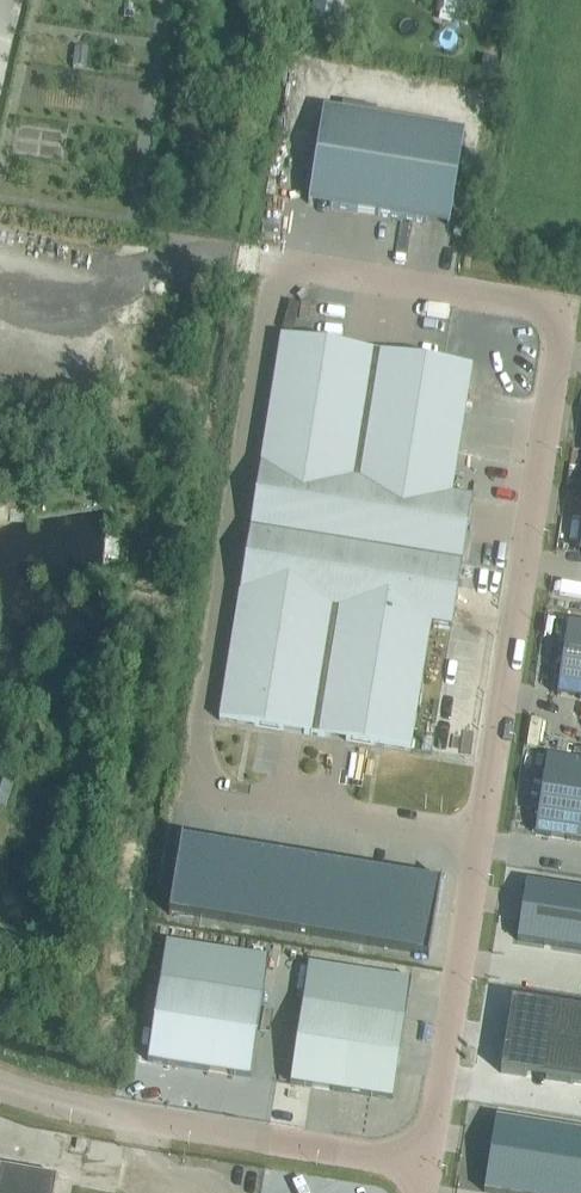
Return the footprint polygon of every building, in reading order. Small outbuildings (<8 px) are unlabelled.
[(313,14),(330,17),(334,0),(315,0),(313,14)] [(324,109),(309,203),(450,226),(465,131),(375,117),(377,110),(343,104),(341,111),(324,109)] [(451,495),(472,367),(281,336),(220,720),(411,751),(431,623),(452,627),(473,498),(451,495)] [(557,696),(580,700),(580,627),(568,625),(557,696)] [(547,756),(535,835),(580,842),(580,761),(547,756)] [(429,958),(442,880),(441,880),(440,883),(183,840),(183,837),(182,837),(169,915),(170,915),(171,912),(428,955),(428,958),(429,958)] [(526,883),(517,941),(580,951),(580,892),(526,883)] [(251,1078),(269,960),(166,944),(148,1062),(251,1078)] [(411,982),(308,966),(290,1084),(393,1100),(411,982)] [(501,1073),(580,1086),(580,1013),(512,1002),(501,1073)] [(496,1120),(484,1192),(580,1192),(580,1134),(496,1120)] [(57,1178),(0,1169),(0,1192),(55,1192),(57,1178)]
